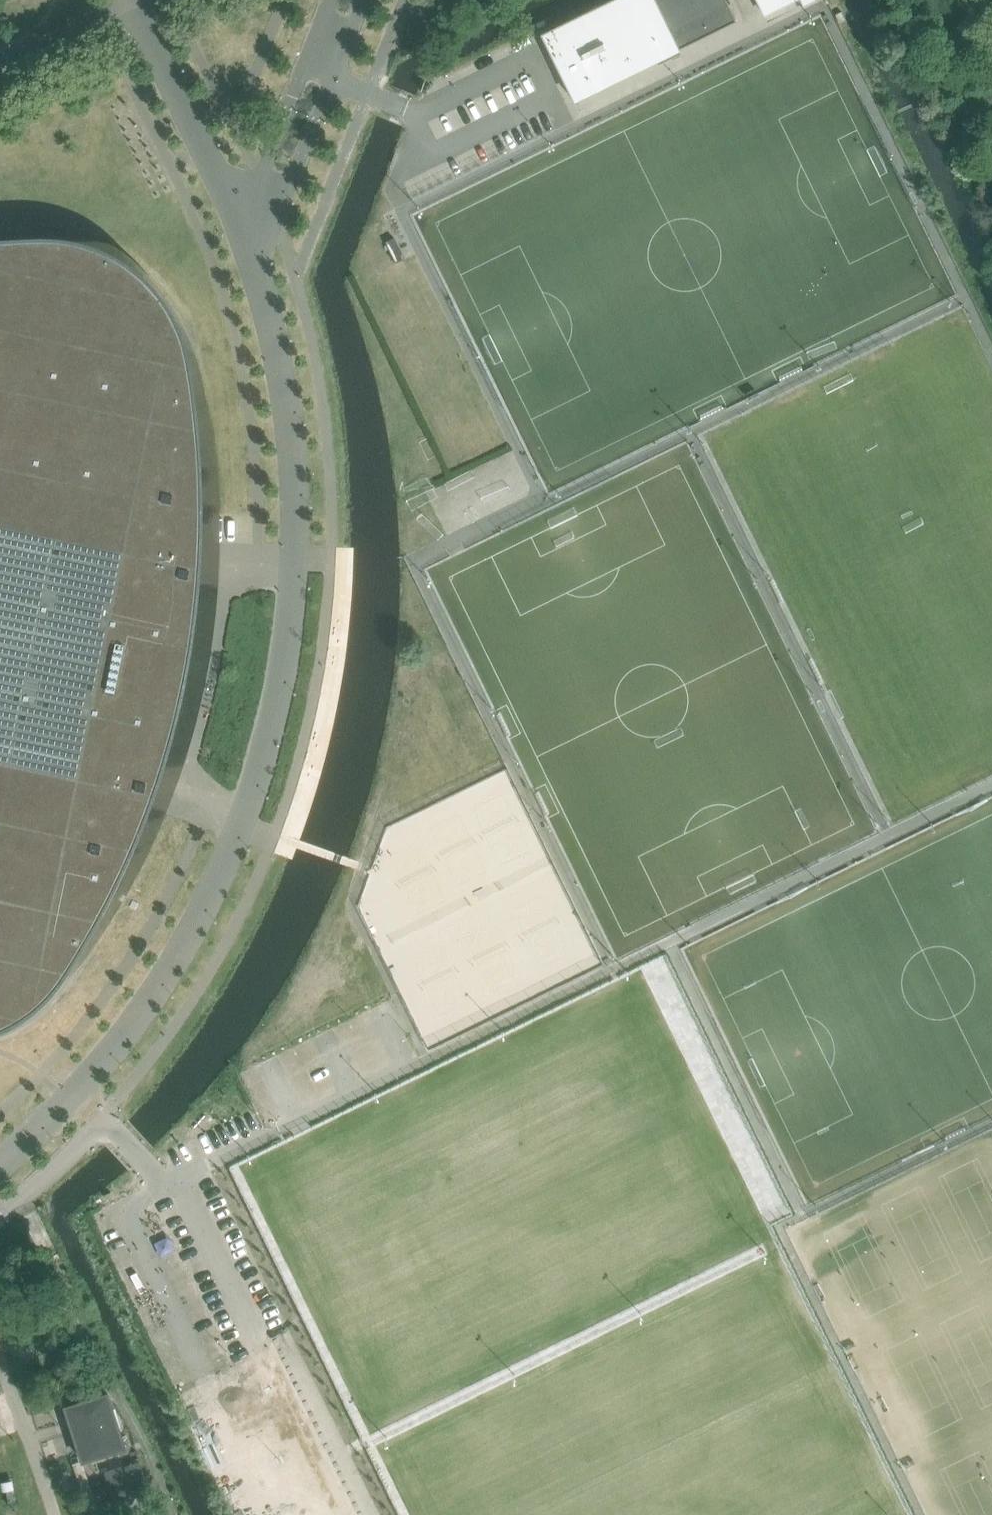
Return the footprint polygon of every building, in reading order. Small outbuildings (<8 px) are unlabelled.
[(574,100),(667,55),(736,22),(725,0),(612,0),(542,34),(574,100)] [(764,11),(765,13),(768,12),(781,6),(792,0),(758,0),(764,11)] [(23,1013),(47,992),(69,964),(95,919),(116,879),(147,806),(147,805),(159,772),(160,770),(171,734),(181,694),(188,658),(195,615),(199,580),(201,542),(202,508),(200,453),(196,409),(189,361),(184,338),(172,311),(156,288),(132,265),(106,250),(84,242),(39,237),(4,239),(0,240),(0,1025),(23,1013)] [(124,1448),(112,1411),(111,1408),(107,1394),(67,1407),(81,1452),(97,1448),(100,1456),(124,1448)] [(205,1433),(213,1449),(245,1514),(259,1514),(265,1512),(264,1511),(286,1500),(276,1479),(274,1480),(242,1415),(205,1433)] [(149,1490),(139,1461),(105,1473),(116,1502),(149,1490)]
